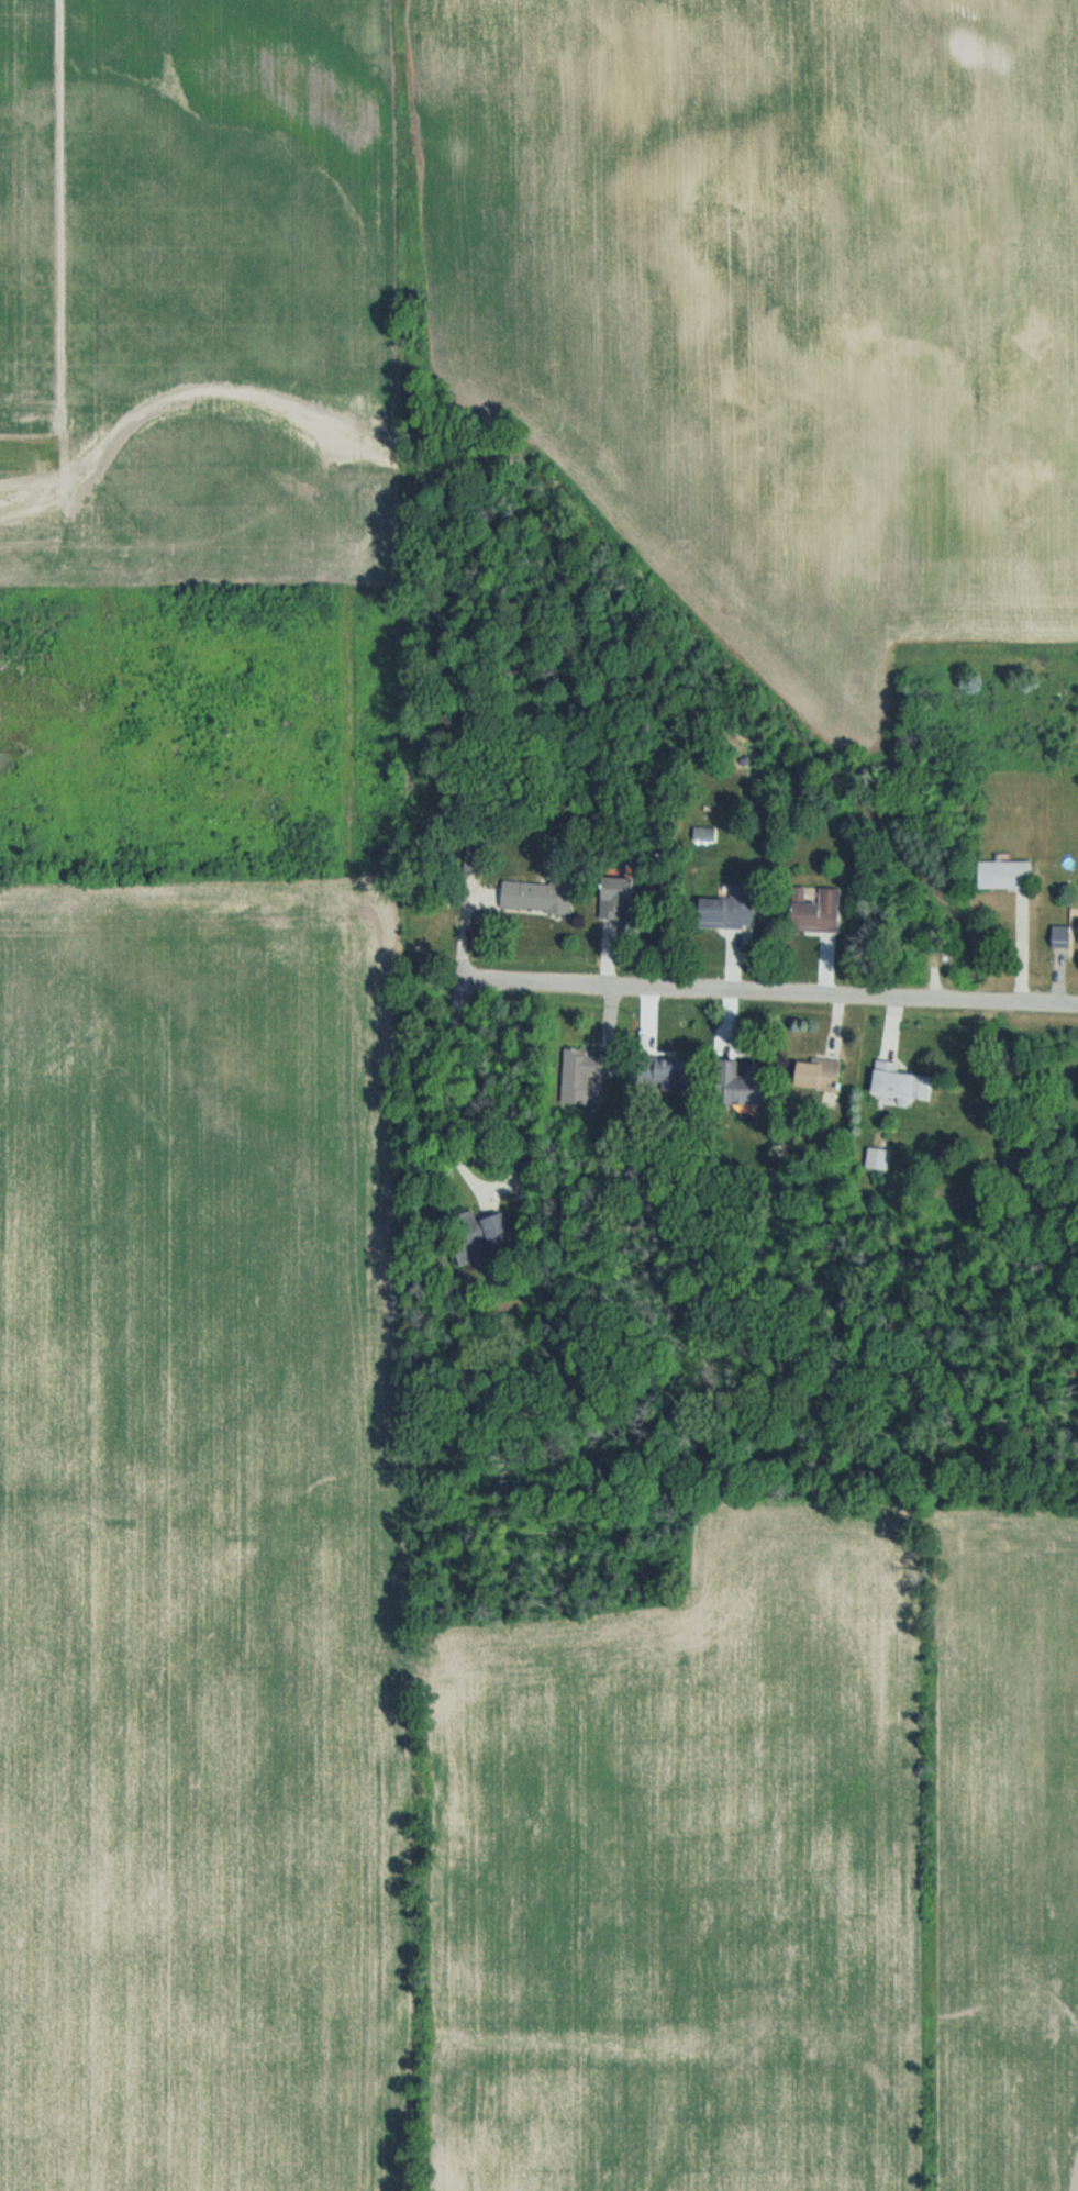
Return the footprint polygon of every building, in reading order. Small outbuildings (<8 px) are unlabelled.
[(716,842),(716,830),(699,830),(699,842),(716,842)] [(980,890),(1033,890),(1033,862),(980,862),(980,890)] [(637,907),(638,880),(602,880),(601,907),(637,907)] [(573,915),(575,887),(504,882),(502,910),(573,915)] [(795,904),(795,929),(841,931),(842,890),(821,889),(821,905),(795,904)] [(704,900),(704,929),(730,929),(730,965),(754,965),(754,900),(704,900)] [(1052,927),(1052,948),(1072,948),(1072,927),(1052,927)] [(565,1081),(618,1081),(618,1052),(564,1052),(565,1081)] [(693,1082),(693,1059),(640,1059),(640,1082),(693,1082)] [(800,1082),(845,1082),(845,1064),(800,1064),(800,1082)] [(928,1077),(879,1071),(876,1094),(925,1100),(928,1077)] [(730,1083),(730,1106),(766,1106),(766,1083),(730,1083)] [(494,1247),(516,1241),(508,1214),(486,1220),(494,1247)]
